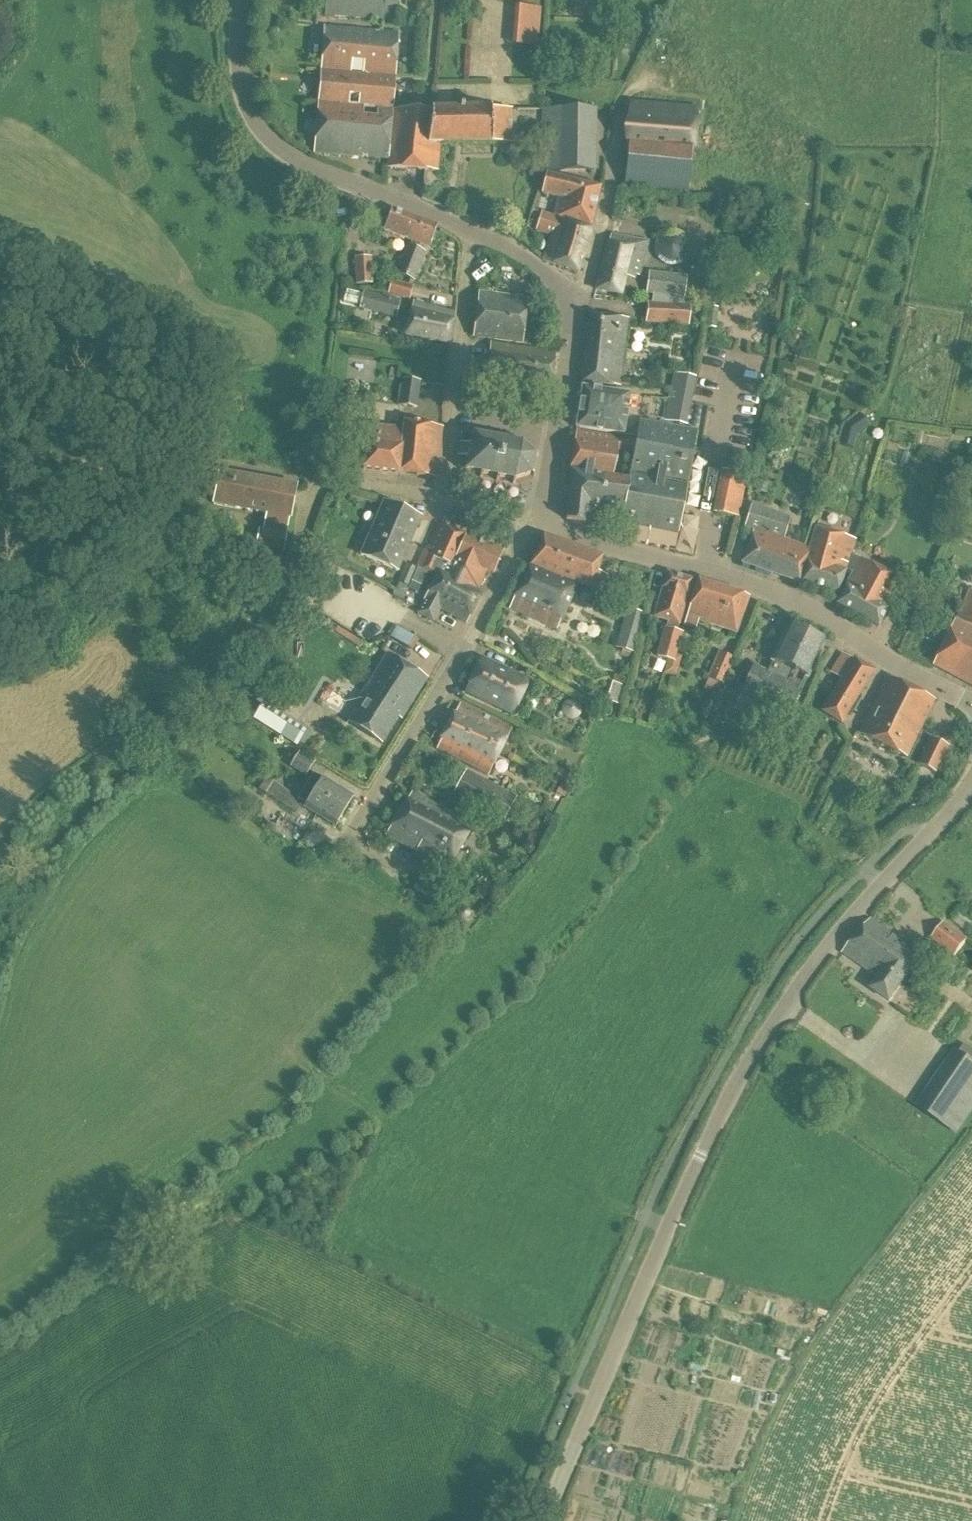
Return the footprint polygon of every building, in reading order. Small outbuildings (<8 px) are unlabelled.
[(382,0),(325,0),(324,14),(380,19),(382,0)] [(538,46),(541,6),(514,5),(512,44),(538,46)] [(321,70),(395,76),(398,32),(324,26),(321,70)] [(318,102),(392,108),(395,76),(321,70),(318,102)] [(693,162),(698,107),(632,101),(624,185),(688,191),(691,162),(693,162)] [(318,102),(314,153),(387,159),(388,159),(392,108),(318,102)] [(431,111),(392,108),(388,159),(387,159),(387,167),(438,172),(440,145),(444,144),(445,110),(431,111)] [(445,110),(444,144),(491,144),(512,142),(511,108),(490,109),(490,108),(445,110)] [(541,109),(540,170),(595,171),(596,110),(541,109)] [(590,225),(599,187),(546,174),(541,193),(559,197),(554,216),(590,225)] [(429,246),(437,225),(391,208),(383,229),(429,246)] [(578,272),(591,229),(541,212),(536,229),(550,235),(543,258),(552,262),(578,272)] [(653,246),(653,247),(653,248),(653,249),(653,250),(653,251),(653,252),(654,252),(654,253),(654,254),(655,255),(655,256),(656,256),(656,257),(656,258),(657,258),(657,259),(658,260),(659,261),(660,261),(660,262),(661,262),(662,263),(663,263),(664,264),(665,264),(666,264),(667,265),(668,265),(669,265),(670,265),(671,265),(672,265),(673,265),(674,265),(675,264),(676,264),(677,264),(678,263),(679,263),(680,262),(681,262),(681,261),(682,261),(683,260),(683,259),(684,259),(684,258),(685,258),(685,257),(686,256),(686,255),(687,254),(687,253),(687,252),(688,252),(688,251),(688,250),(688,249),(688,248),(688,247),(688,246),(688,245),(688,244),(688,243),(688,242),(687,242),(687,241),(687,240),(686,240),(686,239),(686,238),(685,238),(685,237),(684,236),(683,235),(682,234),(681,233),(680,232),(679,232),(678,231),(677,231),(676,231),(676,230),(675,230),(674,230),(673,230),(672,230),(671,230),(670,230),(669,230),(668,230),(667,230),(666,230),(665,230),(665,231),(664,231),(663,231),(662,232),(661,232),(661,233),(660,233),(659,234),(658,235),(657,236),(656,237),(656,238),(655,238),(655,239),(655,240),(654,240),(654,241),(654,242),(654,243),(653,243),(653,244),(653,245),(653,246)] [(639,274),(648,241),(611,234),(596,289),(622,294),(627,272),(639,274)] [(414,280),(425,251),(406,244),(395,273),(414,280)] [(355,284),(372,283),(371,256),(354,257),(355,284)] [(683,305),(687,276),(649,271),(646,294),(650,294),(649,302),(683,305)] [(407,298),(410,285),(390,280),(387,293),(407,298)] [(396,317),(400,299),(363,291),(358,309),(396,317)] [(522,342),(527,298),(479,292),(474,336),(522,342)] [(449,343),(456,310),(414,301),(407,334),(449,343)] [(649,302),(647,302),(645,323),(689,325),(690,314),(690,306),(683,305),(649,302)] [(718,307),(707,306),(705,328),(716,329),(718,307)] [(620,385),(628,319),(589,315),(582,380),(620,385)] [(800,346),(802,337),(800,333),(795,332),(791,334),(789,343),(791,347),(795,349),(800,346)] [(552,381),(556,351),(491,343),(487,372),(552,381)] [(696,376),(672,371),(662,422),(686,427),(696,376)] [(784,390),(786,379),(777,377),(775,389),(784,390)] [(416,408),(420,381),(401,378),(398,406),(416,408)] [(578,407),(626,414),(629,394),(581,387),(578,407)] [(624,434),(626,414),(578,407),(576,427),(624,434)] [(839,445),(853,448),(857,434),(868,426),(860,414),(844,425),(839,445)] [(603,508),(623,511),(620,524),(678,534),(682,513),(697,430),(639,420),(636,440),(577,429),(570,468),(568,494),(566,519),(587,526),(591,506),(603,508)] [(436,477),(442,426),(403,422),(402,429),(368,425),(363,468),(436,477)] [(535,454),(522,443),(473,433),(471,445),(460,442),(457,456),(468,458),(466,469),(514,479),(531,473),(535,454)] [(942,465),(944,453),(922,449),(920,458),(930,460),(929,463),(942,465)] [(290,518),(296,485),(219,470),(213,504),(265,513),(262,529),(258,528),(255,547),(283,552),(289,518),(290,518)] [(739,517),(746,475),(720,470),(712,512),(739,517)] [(769,484),(757,481),(754,491),(766,494),(769,484)] [(411,540),(420,518),(421,517),(383,502),(369,535),(387,543),(391,532),(411,540)] [(799,581),(810,547),(784,539),(790,518),(751,505),(744,527),(753,530),(742,564),(797,581),(799,581)] [(446,528),(440,526),(430,549),(426,547),(417,567),(411,579),(422,584),(428,572),(436,577),(418,612),(434,621),(440,609),(466,623),(481,594),(468,587),(470,583),(478,588),(486,570),(493,574),(503,551),(446,527),(446,528)] [(810,547),(799,581),(837,594),(854,540),(816,527),(810,547)] [(398,571),(411,540),(391,532),(387,543),(369,535),(360,555),(398,571)] [(600,592),(607,574),(597,571),(602,555),(543,535),(530,565),(577,584),(592,590),(592,589),(600,592)] [(879,627),(889,609),(888,608),(903,581),(853,554),(847,570),(853,572),(836,603),(879,627)] [(406,567),(398,584),(407,588),(407,587),(409,584),(415,571),(406,567)] [(557,629),(576,587),(528,568),(514,597),(515,597),(510,608),(557,629)] [(675,653),(682,632),(677,630),(692,579),(667,572),(666,574),(654,616),(668,620),(657,656),(667,659),(663,673),(675,676),(682,655),(675,653)] [(736,632),(749,595),(698,579),(686,615),(683,625),(695,629),(698,619),(736,632)] [(596,606),(599,599),(596,597),(596,595),(581,588),(577,596),(579,597),(578,600),(593,607),(594,606),(596,606)] [(968,589),(956,615),(971,622),(971,591),(968,589)] [(641,629),(645,613),(642,612),(626,608),(615,647),(635,653),(638,644),(641,629)] [(956,620),(934,666),(971,684),(971,627),(956,620)] [(807,677),(825,641),(789,624),(771,660),(767,671),(753,664),(740,692),(789,715),(807,677)] [(395,627),(393,625),(387,634),(412,650),(418,641),(396,626),(395,627)] [(645,636),(642,645),(650,647),(652,638),(645,636)] [(724,685),(735,658),(717,651),(706,678),(724,685)] [(853,658),(842,652),(830,672),(841,678),(822,710),(842,723),(874,670),(854,657),(853,658)] [(401,718),(427,678),(387,653),(359,698),(362,700),(348,722),(382,743),(398,717),(401,718)] [(513,713),(528,680),(481,659),(466,691),(513,713)] [(906,757),(918,733),(935,699),(888,675),(859,733),(906,757)] [(619,704),(624,685),(611,681),(606,700),(619,704)] [(564,714),(566,717),(569,719),(572,719),(576,719),(579,718),(581,715),(583,712),(583,709),(583,706),(581,703),(579,700),(575,699),(572,699),(568,699),(565,701),(563,704),(562,708),(563,711),(564,714)] [(262,703),(252,719),(297,746),(306,730),(262,703)] [(490,745),(500,750),(511,728),(460,703),(448,726),(481,743),(481,744),(488,748),(490,745)] [(489,774),(500,750),(490,745),(488,748),(481,744),(481,743),(448,726),(437,748),(489,774)] [(948,745),(931,737),(930,738),(918,763),(935,771),(948,745)] [(305,775),(314,760),(298,751),(289,766),(305,775)] [(503,820),(516,797),(466,769),(453,792),(503,820)] [(295,813),(303,801),(266,777),(258,789),(295,813)] [(344,811),(353,796),(322,777),(313,793),(344,811)] [(446,870),(472,825),(412,790),(386,835),(446,870)] [(335,826),(344,811),(313,793),(304,807),(335,826)] [(889,1000),(921,955),(871,919),(843,952),(878,977),(871,987),(889,1000)] [(954,952),(966,937),(944,919),(932,935),(954,952)] [(971,1111),(971,1061),(953,1048),(914,1106),(956,1134),(971,1111)]
